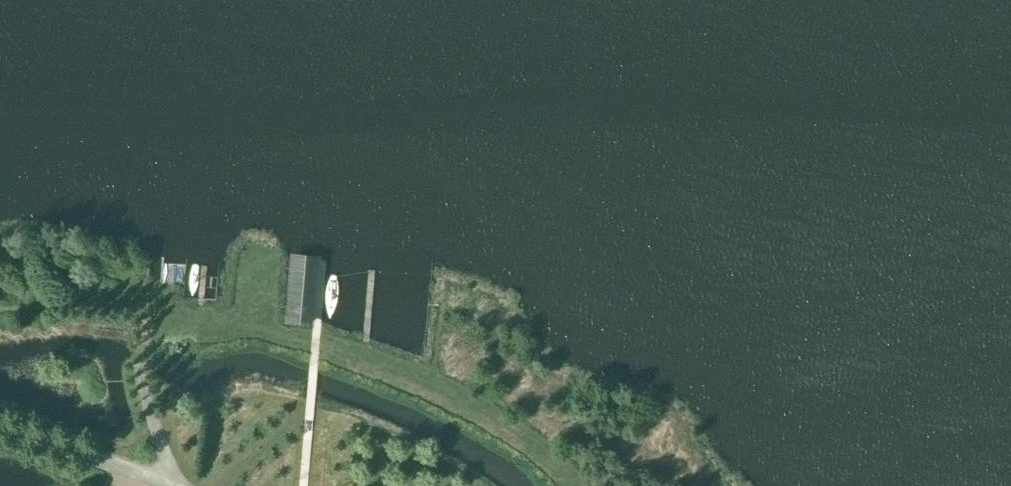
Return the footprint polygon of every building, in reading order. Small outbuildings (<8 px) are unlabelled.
[(307,274),(302,337),(338,339),(342,276),(307,274)]
